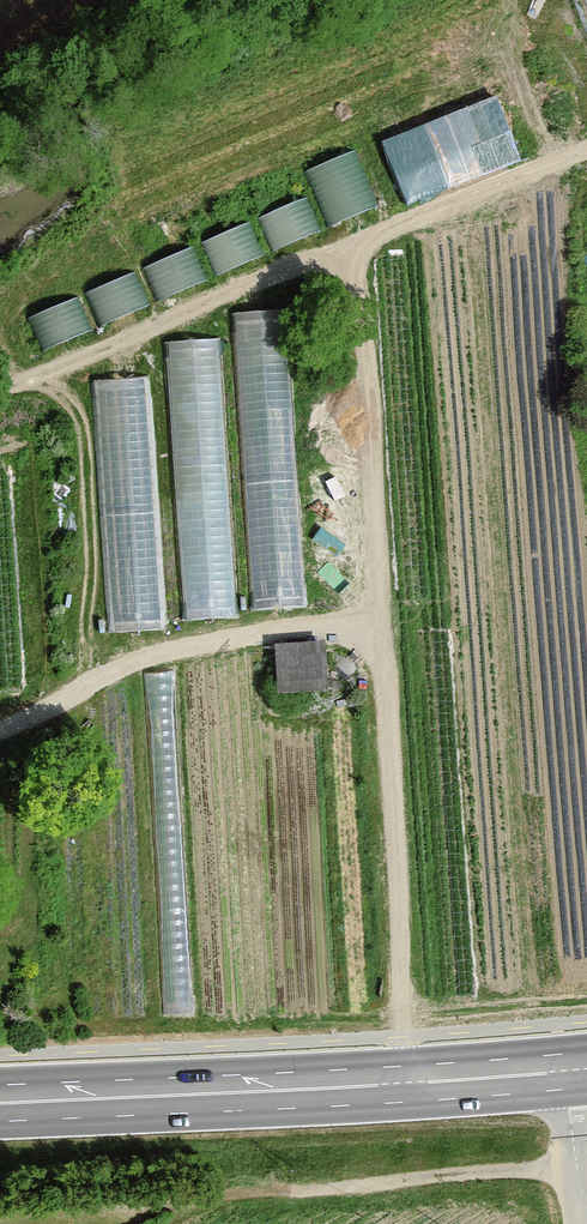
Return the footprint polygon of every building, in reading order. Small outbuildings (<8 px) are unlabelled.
[(504,93),(387,133),(409,199),(527,158),(504,93)] [(316,163),(335,220),(385,204),(366,146),(316,163)] [(312,192),(211,238),(225,271),(327,225),(312,192)] [(155,258),(165,292),(211,278),(201,244),(155,258)] [(95,286),(109,320),(156,301),(142,267),(95,286)] [(84,292),(36,311),(49,344),(97,325),(84,292)] [(294,292),(244,295),(261,618),(311,615),(294,292)] [(227,336),(177,337),(178,403),(228,402),(227,336)] [(114,622),(167,620),(158,359),(105,360),(114,622)] [(273,643),(277,684),(321,681),(318,639),(273,643)]
